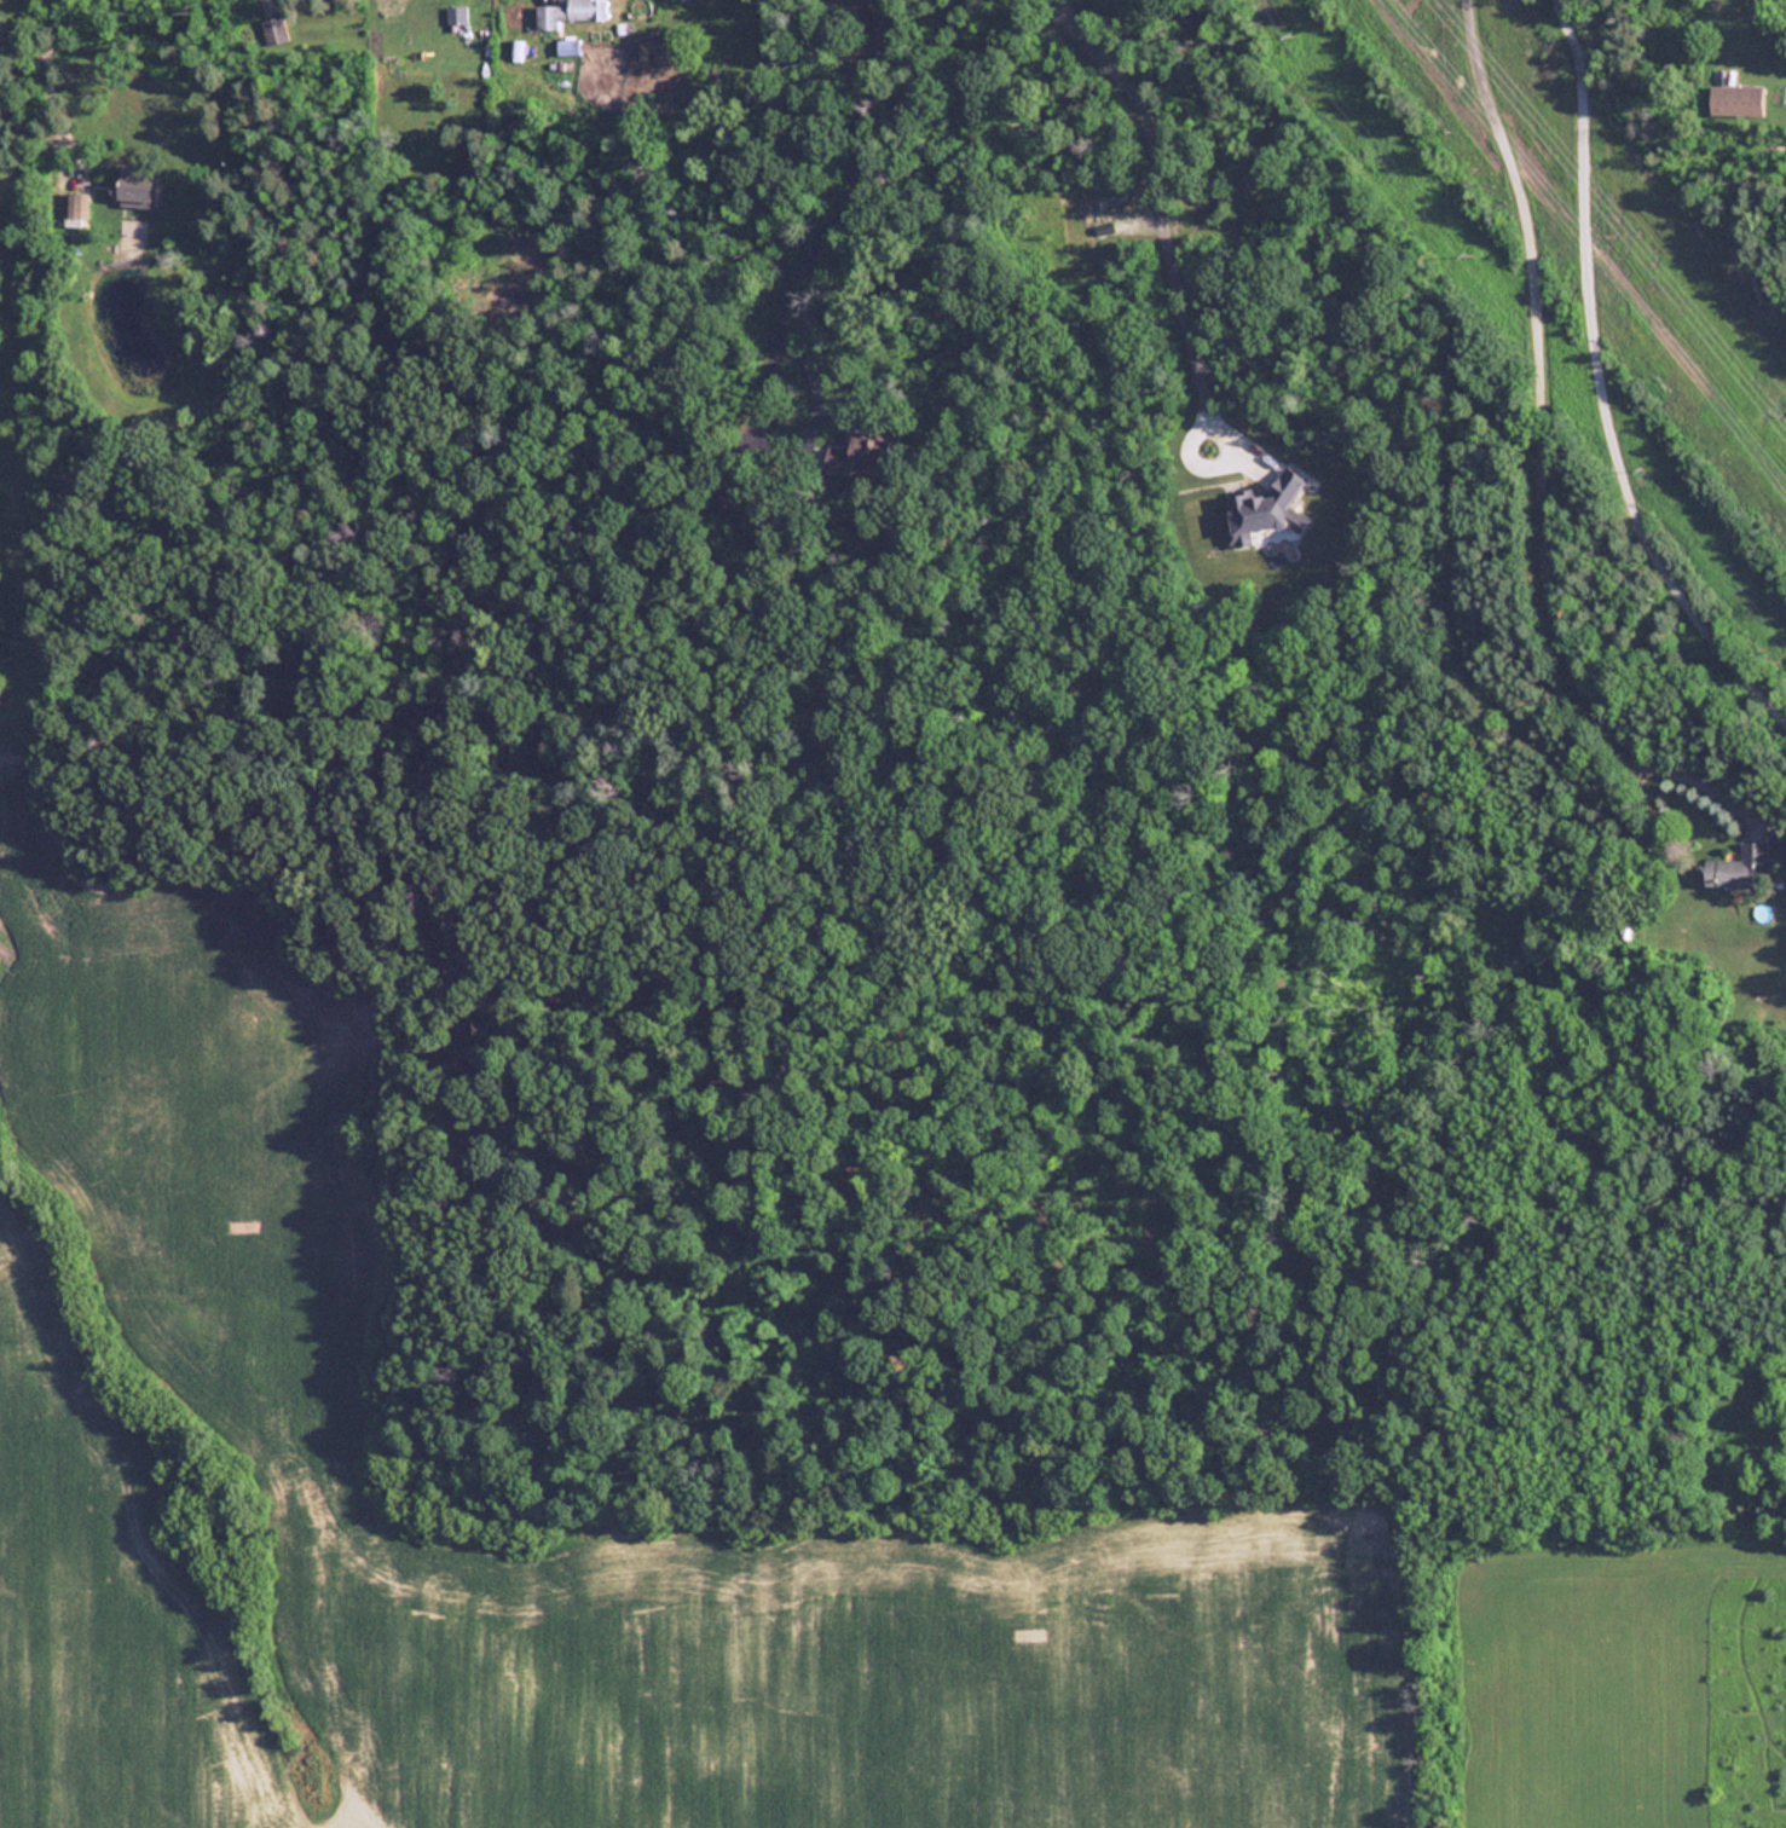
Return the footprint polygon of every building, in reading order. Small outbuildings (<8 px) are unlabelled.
[(539,7),(539,31),(561,31),(561,22),(608,22),(608,0),(571,0),(571,7),(539,7)] [(466,6),(446,7),(446,25),(467,24),(466,6)] [(262,24),(271,48),(291,41),(283,17),(262,24)] [(557,40),(557,55),(579,54),(579,39),(557,40)] [(1716,88),(1716,117),(1769,117),(1769,88),(1716,88)] [(158,172),(126,172),(125,208),(157,208),(158,172)] [(68,219),(79,219),(79,198),(68,198),(68,219)] [(851,467),(897,472),(900,442),(849,438),(848,451),(831,450),(828,472),(851,474),(851,467)] [(1233,498),(1233,548),(1259,548),(1259,532),(1311,532),(1311,514),(1306,514),(1306,474),(1282,474),(1282,498),(1233,498)] [(1771,845),(1745,845),(1745,863),(1710,862),(1710,889),(1761,889),(1761,867),(1771,868),(1771,845)]
